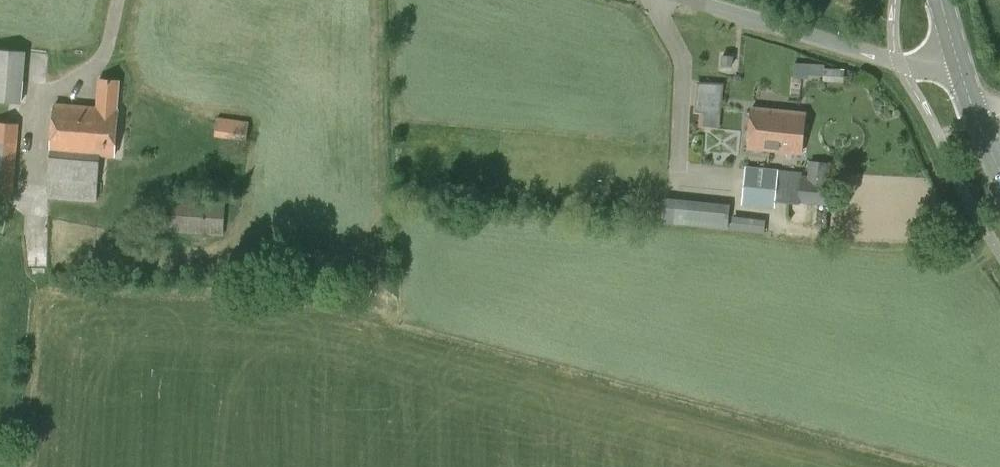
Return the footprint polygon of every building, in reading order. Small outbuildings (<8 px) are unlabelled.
[(26,51),(0,48),(0,100),(22,102),(26,51)] [(732,68),(733,58),(720,57),(720,67),(732,68)] [(795,62),(793,78),(808,79),(808,76),(823,77),(823,82),(843,82),(844,69),(824,68),(825,64),(795,62)] [(117,109),(120,80),(100,79),(98,107),(55,103),(47,196),(95,200),(99,153),(116,155),(120,109),(117,109)] [(776,134),(779,110),(752,108),(748,147),(766,149),(768,133),(776,134)] [(768,133),(766,149),(798,152),(802,112),(779,110),(776,134),(768,133)] [(214,137),(247,141),(249,121),(217,117),(214,137)] [(19,123),(0,121),(0,194),(14,195),(19,123)] [(829,206),(832,178),(802,176),(802,172),(746,167),(742,205),(789,209),(790,204),(797,203),(829,206)] [(163,231),(223,235),(225,202),(165,198),(163,231)] [(728,229),(730,205),(664,198),(662,222),(728,229)] [(764,233),(766,220),(733,216),(731,229),(764,233)]
